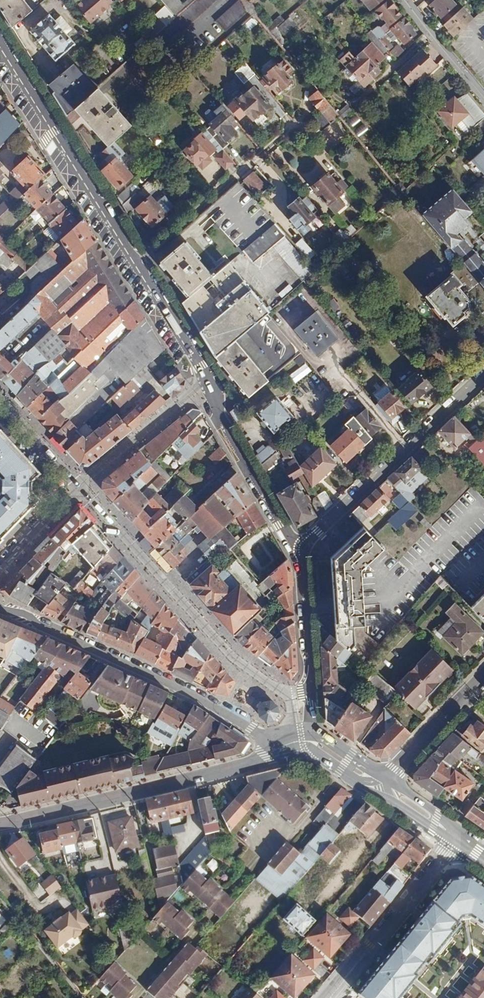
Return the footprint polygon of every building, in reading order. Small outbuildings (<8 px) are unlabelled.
[(12,28),(32,11),(23,0),(0,0),(0,8),(12,28)] [(77,9),(89,24),(108,8),(107,6),(112,2),(110,0),(88,0),(77,9)] [(149,42),(158,53),(218,0),(196,0),(185,10),(175,19),(149,42)] [(175,19),(185,10),(176,0),(159,0),(165,6),(175,19)] [(217,21),(227,32),(251,10),(243,0),(240,0),(217,21)] [(371,9),(379,2),(382,6),(389,1),(390,0),(364,0),(371,9)] [(453,0),(425,0),(424,1),(441,19),(452,9),(457,4),(453,0)] [(395,8),(389,1),(382,6),(374,13),(389,31),(404,19),(408,16),(404,11),(399,15),(394,9),(395,8)] [(157,23),(141,37),(147,44),(149,42),(175,19),(165,6),(152,17),(157,23)] [(456,13),(452,9),(441,19),(438,21),(453,37),(474,18),(463,6),(456,13)] [(289,16),(278,26),(283,33),(295,23),(291,18),(296,14),(293,11),(288,15),(289,16)] [(45,14),(27,30),(54,61),(73,44),(45,14)] [(410,27),(404,19),(389,31),(387,33),(393,41),(394,40),(399,46),(414,35),(409,28),(410,27)] [(274,27),(269,32),(273,36),(278,32),(274,27)] [(384,35),(378,40),(394,59),(402,52),(397,46),(393,49),(384,39),(387,37),(384,35)] [(383,58),(370,43),(353,58),(371,79),(380,72),(374,65),(383,58)] [(372,80),(371,79),(353,58),(342,44),(332,53),(339,60),(340,59),(352,73),(350,74),(356,80),(355,81),(362,89),(372,80)] [(422,49),(397,72),(408,85),(424,71),(426,73),(436,65),(422,49)] [(269,74),(261,81),(269,91),(274,87),(280,94),(295,82),(290,76),(295,72),(286,62),(270,75),(269,74)] [(65,116),(74,109),(93,91),(75,70),(71,66),(48,85),(51,89),(54,93),(52,94),(65,116)] [(249,66),(237,75),(246,87),(258,77),(249,66)] [(235,81),(220,88),(226,99),(231,96),(234,102),(243,97),(235,81)] [(98,135),(107,146),(111,142),(131,125),(97,88),(93,91),(74,109),(78,113),(81,116),(83,118),(94,131),(98,135)] [(247,95),(232,107),(243,120),(249,116),(260,129),(269,121),(264,115),(272,109),(256,90),(248,97),(247,95)] [(311,98),(323,112),(330,105),(319,91),(311,98)] [(438,111),(452,127),(461,119),(471,129),(483,117),(483,114),(466,94),(456,102),(452,98),(438,111)] [(346,104),(336,113),(339,116),(342,119),(352,110),(346,104)] [(321,131),(339,116),(336,113),(330,105),(323,112),(313,120),(321,131)] [(4,109),(0,113),(0,146),(20,124),(4,109)] [(219,137),(214,141),(219,148),(223,152),(229,147),(225,143),(236,134),(233,131),(239,126),(228,113),(211,127),(219,137)] [(193,143),(183,151),(195,165),(197,164),(201,170),(210,162),(208,158),(216,152),(215,151),(219,148),(214,141),(206,131),(201,135),(200,134),(192,141),(193,143)] [(102,171),(101,172),(116,188),(129,177),(115,162),(122,155),(111,142),(107,146),(97,155),(102,161),(97,166),(102,171)] [(473,158),(483,171),(483,148),(473,158)] [(22,194),(39,180),(44,176),(28,158),(11,173),(20,183),(8,193),(15,200),(22,194)] [(221,180),(214,172),(218,169),(212,163),(201,173),(213,187),(221,180)] [(249,188),(245,192),(250,197),(263,186),(253,175),(244,182),(249,188)] [(328,175),(314,187),(329,205),(328,207),(334,214),(336,213),(343,207),(343,204),(337,196),(343,192),(340,188),(344,184),(341,180),(336,185),(328,175)] [(36,210),(52,195),(39,180),(22,194),(36,210)] [(242,251),(274,223),(253,200),(250,197),(245,192),(238,184),(204,213),(208,216),(241,252),(242,251)] [(459,234),(455,237),(446,227),(458,217),(453,211),(465,202),(452,187),(421,214),(435,231),(463,265),(483,290),(483,263),(459,234)] [(117,199),(121,206),(132,196),(127,190),(117,199)] [(132,196),(121,206),(126,213),(140,201),(134,194),(132,196)] [(49,224),(65,209),(52,195),(36,210),(49,224)] [(151,195),(135,210),(152,229),(168,213),(175,206),(165,195),(158,202),(151,195)] [(300,200),(290,208),(293,211),(288,215),(291,219),(290,220),(299,231),(315,218),(313,216),(318,212),(307,198),(302,202),(300,200)] [(61,238),(78,222),(65,209),(49,224),(61,238)] [(60,238),(73,259),(97,241),(82,218),(78,222),(61,238),(60,238)] [(283,234),(274,223),(242,251),(252,262),(283,234)] [(339,228),(333,233),(342,244),(356,232),(351,226),(343,233),(339,228)] [(300,240),(294,245),(308,260),(313,255),(300,240)] [(38,313),(44,319),(26,335),(34,345),(27,351),(36,362),(40,367),(54,357),(58,364),(62,368),(75,355),(83,364),(89,371),(144,317),(97,241),(73,259),(62,269),(0,329),(0,348),(38,313)] [(3,241),(0,243),(0,250),(10,260),(17,254),(3,241)] [(159,263),(189,297),(201,286),(211,277),(212,276),(182,243),(159,263)] [(4,269),(11,261),(10,260),(0,250),(0,265),(4,269)] [(62,269),(47,251),(33,264),(40,273),(17,295),(19,298),(16,301),(19,305),(8,316),(4,312),(2,315),(0,313),(0,329),(62,269)] [(30,266),(17,254),(10,260),(11,261),(24,272),(30,266)] [(182,303),(214,357),(235,339),(243,332),(266,312),(270,308),(229,262),(212,276),(211,277),(217,283),(213,286),(217,292),(211,296),(201,286),(189,297),(182,303)] [(463,265),(451,276),(457,284),(463,292),(465,290),(483,312),(483,290),(463,265)] [(442,316),(444,314),(451,322),(461,314),(460,312),(465,308),(463,302),(465,301),(453,287),(457,284),(451,276),(428,296),(435,304),(433,305),(442,316)] [(313,311),(293,328),(315,354),(335,337),(313,311)] [(150,328),(144,317),(89,371),(97,378),(101,373),(150,328)] [(157,338),(150,328),(101,373),(108,383),(142,352),(157,338)] [(163,349),(157,338),(142,352),(150,361),(163,349)] [(246,398),(267,380),(265,377),(235,339),(214,357),(244,395),(246,398)] [(10,364),(0,353),(0,372),(10,364)] [(16,394),(26,405),(45,388),(42,386),(45,382),(43,380),(51,370),(58,364),(54,357),(40,367),(16,394)] [(9,386),(27,370),(19,359),(16,361),(15,359),(10,364),(0,372),(0,377),(9,386)] [(9,386),(16,394),(40,367),(36,362),(27,370),(9,386)] [(83,364),(62,383),(69,391),(89,371),(83,364)] [(145,366),(102,405),(108,411),(117,402),(121,406),(154,376),(145,366)] [(175,369),(159,382),(171,397),(183,387),(182,381),(177,372),(175,369)] [(44,425),(52,434),(68,420),(85,404),(103,387),(108,383),(101,373),(97,378),(69,403),(44,425)] [(409,380),(400,388),(411,402),(430,387),(418,373),(416,373),(408,379),(409,380)] [(26,405),(37,418),(63,396),(69,391),(62,383),(57,378),(45,388),(26,405)] [(385,385),(373,394),(379,401),(374,405),(391,425),(398,418),(395,415),(404,408),(385,385)] [(103,387),(85,404),(90,410),(109,393),(103,387)] [(81,435),(67,450),(79,464),(87,464),(166,401),(156,391),(123,419),(118,414),(83,439),(81,435)] [(419,409),(431,400),(426,394),(415,403),(419,409)] [(37,418),(44,425),(69,403),(63,396),(37,418)] [(276,398),(259,412),(273,429),(290,415),(276,398)] [(237,406),(229,413),(235,422),(243,415),(237,406)] [(364,406),(353,416),(370,436),(381,427),(364,406)] [(192,409),(139,450),(151,465),(155,461),(171,444),(192,423),(201,414),(199,410),(192,409)] [(349,429),(324,452),(335,464),(342,457),(345,461),(354,452),(359,452),(363,448),(363,445),(371,438),(370,436),(353,416),(344,424),(349,429)] [(454,416),(437,432),(453,449),(467,436),(473,442),(476,439),(454,416)] [(52,434),(67,450),(81,435),(68,420),(52,434)] [(198,429),(192,423),(171,444),(187,460),(203,444),(198,440),(199,439),(193,434),(198,429)] [(37,500),(30,492),(30,486),(30,480),(38,472),(0,430),(0,536),(37,500)] [(470,445),(467,448),(483,466),(483,432),(476,439),(473,442),(470,445)] [(466,441),(462,445),(466,449),(467,448),(470,445),(466,441)] [(313,491),(311,487),(299,467),(287,444),(276,454),(261,467),(266,475),(283,460),(288,469),(286,471),(292,480),(298,476),(308,494),(313,491)] [(255,457),(261,467),(276,454),(273,448),(267,446),(266,447),(263,445),(257,450),(260,453),(255,457)] [(335,464),(324,452),(319,447),(299,467),(311,487),(335,464)] [(420,448),(411,457),(422,469),(431,460),(420,448)] [(102,487),(112,499),(127,486),(124,481),(130,475),(134,480),(151,465),(139,450),(102,480),(102,487)] [(387,479),(402,493),(410,501),(410,502),(415,498),(410,493),(428,475),(422,469),(411,457),(387,479)] [(155,461),(151,465),(155,469),(159,465),(155,461)] [(112,499),(131,520),(148,502),(136,488),(140,484),(139,482),(142,479),(146,483),(157,472),(155,469),(151,465),(134,480),(127,486),(112,499)] [(221,485),(235,471),(231,465),(216,480),(221,485)] [(233,519),(253,502),(235,471),(221,485),(197,508),(188,517),(196,526),(199,528),(214,534),(222,527),(233,519)] [(145,491),(152,498),(156,494),(155,493),(166,482),(160,475),(145,491)] [(131,520),(143,534),(162,515),(171,506),(184,494),(189,490),(180,481),(163,500),(156,494),(152,498),(148,502),(131,520)] [(285,490),(277,495),(296,526),(314,515),(306,502),(308,501),(304,495),(302,496),(295,484),(285,490)] [(378,487),(359,506),(369,515),(370,516),(389,498),(378,487)] [(324,491),(316,495),(324,510),(332,503),(324,491)] [(395,500),(403,508),(409,502),(410,501),(402,493),(395,500)] [(188,517),(197,508),(184,494),(171,506),(182,518),(176,524),(178,526),(182,522),(188,517)] [(324,510),(316,495),(312,497),(312,504),(319,516),(324,510)] [(248,533),(264,520),(253,502),(233,519),(235,521),(237,519),(248,533)] [(403,508),(388,522),(396,530),(417,511),(409,502),(403,508)] [(74,540),(97,518),(82,505),(75,513),(61,527),(57,532),(51,538),(48,535),(34,549),(37,552),(35,555),(33,556),(51,572),(52,571),(65,552),(59,544),(65,538),(69,543),(74,540)] [(369,515),(359,506),(350,514),(360,523),(369,515)] [(59,524),(61,527),(75,513),(72,511),(59,524)] [(143,534),(155,548),(174,529),(162,515),(143,534)] [(188,517),(182,522),(190,531),(196,526),(188,517)] [(74,540),(95,563),(118,543),(97,518),(74,540)] [(363,527),(366,530),(372,536),(378,531),(368,521),(362,526),(363,527)] [(199,528),(196,526),(190,531),(182,538),(162,556),(174,568),(186,558),(180,550),(185,547),(184,545),(190,541),(188,539),(193,535),(192,534),(199,528)] [(214,534),(224,545),(229,550),(236,543),(222,527),(214,534)] [(155,548),(162,556),(182,538),(174,529),(155,548)] [(338,643),(343,647),(363,664),(379,647),(364,633),(362,610),(362,601),(360,572),(384,549),(372,536),(366,530),(349,545),(333,560),(336,602),(336,612),(338,643)] [(224,545),(214,534),(198,546),(209,558),(213,555),(224,545)] [(102,569),(107,573),(127,554),(118,543),(95,563),(89,570),(95,575),(102,569)] [(213,555),(225,568),(237,559),(229,550),(224,545),(213,555)] [(92,592),(89,596),(95,599),(103,604),(104,603),(139,566),(127,554),(107,573),(92,592)] [(51,572),(33,556),(18,571),(22,574),(9,595),(27,604),(33,595),(37,590),(38,591),(51,572)] [(291,570),(287,559),(263,582),(266,586),(275,577),(279,581),(269,590),(265,595),(270,601),(275,595),(281,591),(292,586),(291,570)] [(113,605),(119,597),(144,573),(139,566),(104,603),(111,608),(113,605)] [(260,610),(225,570),(217,577),(214,574),(216,573),(217,570),(213,567),(211,567),(190,585),(214,612),(234,633),(250,619),(260,610)] [(22,574),(18,571),(0,590),(9,595),(22,574)] [(33,595),(47,603),(57,591),(61,587),(64,582),(52,571),(51,572),(38,591),(37,590),(33,595)] [(136,613),(140,607),(157,586),(144,573),(119,597),(131,608),(136,613)] [(82,591),(87,594),(89,596),(92,592),(80,581),(77,585),(82,590),(82,591)] [(64,582),(61,587),(70,593),(74,588),(64,582)] [(266,586),(263,582),(260,584),(257,587),(265,595),(269,590),(266,586)] [(81,593),(82,591),(82,590),(77,585),(74,588),(81,593)] [(148,614),(140,625),(148,630),(152,623),(168,601),(157,586),(140,607),(148,614)] [(281,591),(275,595),(284,615),(280,617),(275,623),(284,632),(294,622),(292,586),(281,591)] [(40,612),(60,621),(71,606),(57,591),(47,603),(40,612)] [(60,621),(73,628),(85,608),(88,609),(92,603),(89,602),(91,600),(93,601),(95,599),(89,596),(87,594),(80,605),(74,602),(71,606),(60,621)] [(470,608),(483,623),(483,594),(470,608)] [(126,617),(131,608),(119,597),(113,605),(126,617)] [(135,653),(154,662),(163,645),(167,649),(175,634),(170,632),(181,616),(168,601),(152,623),(163,629),(155,643),(144,637),(135,653)] [(84,633),(96,637),(101,625),(111,608),(104,603),(103,604),(97,614),(84,633)] [(483,633),(453,603),(445,611),(451,616),(437,631),(462,655),(483,633)] [(266,604),(262,608),(266,612),(270,608),(267,605),(266,604)] [(73,628),(84,633),(97,614),(88,609),(85,608),(73,628)] [(175,634),(167,649),(180,657),(201,635),(181,616),(170,632),(175,634)] [(0,619),(0,653),(5,655),(9,649),(19,631),(6,625),(8,622),(0,619)] [(233,635),(242,645),(260,629),(250,619),(234,633),(233,635)] [(115,645),(135,653),(144,637),(148,630),(140,625),(131,620),(124,630),(119,628),(115,645)] [(271,666),(274,663),(295,640),(294,622),(284,632),(289,637),(283,643),(277,638),(258,657),(271,666)] [(96,637),(115,645),(119,628),(101,625),(96,637)] [(21,627),(19,631),(9,649),(27,661),(31,655),(46,637),(21,627)] [(242,645),(251,651),(268,631),(262,627),(260,629),(242,645)] [(251,651),(258,657),(277,638),(268,631),(251,651)] [(170,670),(191,681),(216,651),(201,635),(180,657),(170,670)] [(330,636),(321,647),(335,658),(343,647),(338,643),(334,639),(330,636)] [(61,645),(46,637),(31,655),(46,664),(61,645)] [(295,640),(274,663),(290,679),(297,670),(295,640)] [(89,656),(61,645),(46,664),(19,698),(33,709),(61,674),(63,675),(69,668),(76,673),(76,672),(79,668),(88,658),(89,656)] [(154,662),(170,670),(180,657),(167,649),(163,645),(154,662)] [(320,646),(323,684),(338,683),(337,666),(345,666),(335,658),(321,647),(320,646)] [(400,683),(393,689),(397,693),(415,709),(420,703),(433,689),(452,670),(431,649),(400,683)] [(216,651),(191,681),(196,683),(203,672),(211,679),(205,688),(215,693),(227,694),(239,681),(216,651)] [(94,661),(88,658),(79,668),(85,672),(94,661)] [(113,669),(106,666),(88,689),(95,693),(154,720),(167,693),(113,669)] [(90,682),(76,672),(76,673),(42,716),(57,729),(61,725),(64,721),(53,712),(68,693),(77,700),(90,682)] [(372,672),(360,689),(370,691),(386,705),(397,693),(393,689),(372,672)] [(323,684),(324,697),(335,705),(344,693),(353,700),(356,696),(338,683),(323,684)] [(325,721),(334,727),(345,711),(335,705),(324,697),(325,721)] [(0,700),(0,711),(6,715),(12,708),(0,700)] [(263,702),(258,709),(260,717),(267,720),(274,719),(278,712),(276,706),(271,701),(263,702)] [(345,711),(334,727),(353,739),(369,715),(351,702),(345,711)] [(183,715),(165,705),(155,724),(165,729),(169,723),(177,727),(183,715)] [(207,715),(192,705),(184,720),(192,725),(184,737),(190,740),(207,715)] [(358,743),(368,749),(384,733),(384,710),(358,743)] [(384,733),(368,749),(380,758),(388,758),(410,735),(384,710),(384,733)] [(213,718),(207,715),(190,740),(196,743),(213,718)] [(452,734),(461,741),(464,738),(480,750),(483,744),(483,726),(478,721),(472,728),(470,726),(463,735),(456,729),(452,734)] [(248,741),(220,723),(213,732),(212,731),(204,743),(219,744),(205,747),(204,746),(188,749),(187,751),(190,764),(240,752),(248,741)] [(439,747),(456,759),(457,760),(465,752),(475,760),(479,755),(461,741),(452,734),(445,740),(439,747)] [(0,766),(0,786),(11,793),(15,787),(23,776),(35,760),(15,745),(0,766)] [(443,789),(455,771),(450,769),(440,761),(442,759),(451,766),(456,759),(439,747),(426,760),(412,774),(413,781),(416,783),(437,798),(443,789)] [(156,773),(190,764),(187,751),(164,756),(163,759),(155,771),(156,773)] [(19,805),(60,796),(73,775),(100,768),(134,758),(121,752),(23,776),(15,787),(19,805)] [(104,785),(145,776),(143,763),(130,766),(134,758),(100,768),(104,785)] [(145,776),(156,773),(155,771),(163,759),(143,763),(145,776)] [(60,796),(104,785),(100,768),(73,775),(60,796)] [(272,779),(281,769),(239,779),(242,786),(225,802),(226,806),(218,810),(229,831),(256,798),(272,779)] [(472,783),(455,771),(443,789),(460,801),(472,783)] [(303,806),(272,779),(256,798),(288,825),(301,810),(300,809),(303,806)] [(281,845),(252,879),(277,900),(301,873),(311,861),(321,849),(333,836),(321,826),(329,817),(332,819),(350,799),(336,790),(309,820),(320,830),(295,857),(281,845)] [(187,791),(146,801),(152,822),(192,812),(187,791)] [(208,799),(197,802),(205,835),(219,832),(214,812),(211,812),(208,799)] [(458,812),(464,816),(471,808),(466,803),(458,812)] [(483,830),(483,808),(480,813),(478,811),(480,806),(476,803),(471,808),(464,816),(483,830)] [(374,813),(363,805),(343,829),(346,832),(352,826),(358,831),(362,827),(374,813)] [(374,813),(362,827),(365,829),(367,826),(372,830),(383,819),(374,813)] [(114,851),(138,846),(142,861),(147,860),(141,834),(135,835),(130,818),(108,824),(114,851)] [(88,821),(68,826),(72,846),(93,841),(88,821)] [(183,824),(170,828),(172,835),(185,832),(183,824)] [(72,846),(68,826),(51,830),(53,835),(56,849),(72,846)] [(410,840),(394,829),(367,860),(372,864),(388,846),(398,854),(410,840)] [(333,836),(321,849),(332,858),(345,843),(334,834),(333,836)] [(56,849),(53,835),(36,839),(40,856),(57,852),(56,849)] [(205,836),(179,864),(184,882),(193,872),(210,852),(205,836)] [(21,838),(5,850),(17,867),(32,854),(21,838)] [(426,851),(410,840),(398,854),(389,864),(396,869),(404,859),(413,866),(426,851)] [(184,882),(179,864),(175,846),(156,850),(160,865),(162,864),(164,875),(152,878),(156,895),(170,892),(170,895),(177,888),(184,882)] [(212,858),(207,866),(214,871),(220,863),(212,858)] [(113,872),(84,879),(91,907),(120,900),(113,872)] [(184,882),(177,888),(185,895),(187,893),(192,896),(205,881),(197,874),(194,877),(193,872),(184,882)] [(51,874),(39,883),(48,894),(60,885),(51,874)] [(357,993),(364,997),(396,997),(400,994),(402,996),(411,985),(408,982),(428,956),(430,958),(456,930),(453,928),(462,917),(466,917),(470,917),(483,926),(483,888),(471,879),(462,879),(452,879),(357,993)] [(371,889),(388,903),(402,885),(394,879),(387,889),(377,882),(371,889)] [(209,885),(205,881),(192,896),(207,909),(222,892),(211,883),(209,885)] [(358,916),(370,926),(388,903),(371,889),(352,911),(358,916)] [(320,915),(295,893),(279,910),(286,916),(288,914),(306,930),(320,915)] [(227,897),(212,914),(218,918),(232,901),(227,897)] [(160,925),(163,922),(166,926),(176,914),(168,907),(165,909),(164,904),(159,909),(152,918),(160,925)] [(352,911),(346,907),(338,916),(349,926),(358,916),(352,911)] [(324,913),(314,925),(338,946),(348,935),(324,913)] [(176,914),(166,926),(180,941),(188,931),(186,929),(191,922),(183,915),(180,917),(176,914)] [(56,920),(47,928),(48,930),(42,936),(55,952),(79,933),(66,916),(58,922),(56,920)] [(127,925),(119,928),(124,950),(131,942),(127,925)] [(338,946),(314,925),(304,936),(328,957),(338,946)] [(179,959),(193,971),(205,956),(196,947),(194,950),(187,944),(179,953),(183,955),(179,959)] [(308,948),(303,954),(314,963),(319,957),(308,948)] [(287,954),(277,965),(302,986),(312,974),(287,954)] [(314,963),(303,954),(298,960),(309,969),(314,963)] [(173,960),(166,969),(179,980),(184,976),(186,978),(193,971),(179,959),(176,962),(173,960)] [(302,986),(277,965),(267,977),(292,997),(302,986)] [(108,989),(117,980),(121,975),(114,968),(111,971),(107,967),(95,982),(101,988),(104,985),(108,989)] [(480,968),(457,997),(483,997),(483,970),(480,968)] [(162,979),(158,983),(171,995),(178,987),(175,985),(179,980),(166,969),(159,977),(162,979)] [(117,980),(108,989),(105,993),(111,997),(126,997),(128,996),(125,994),(131,987),(123,980),(120,983),(117,980)] [(158,983),(155,986),(153,984),(145,992),(152,997),(169,997),(171,995),(158,983)] [(254,992),(246,985),(235,997),(249,997),(254,992)] [(264,997),(282,997),(272,989),(264,997)]
